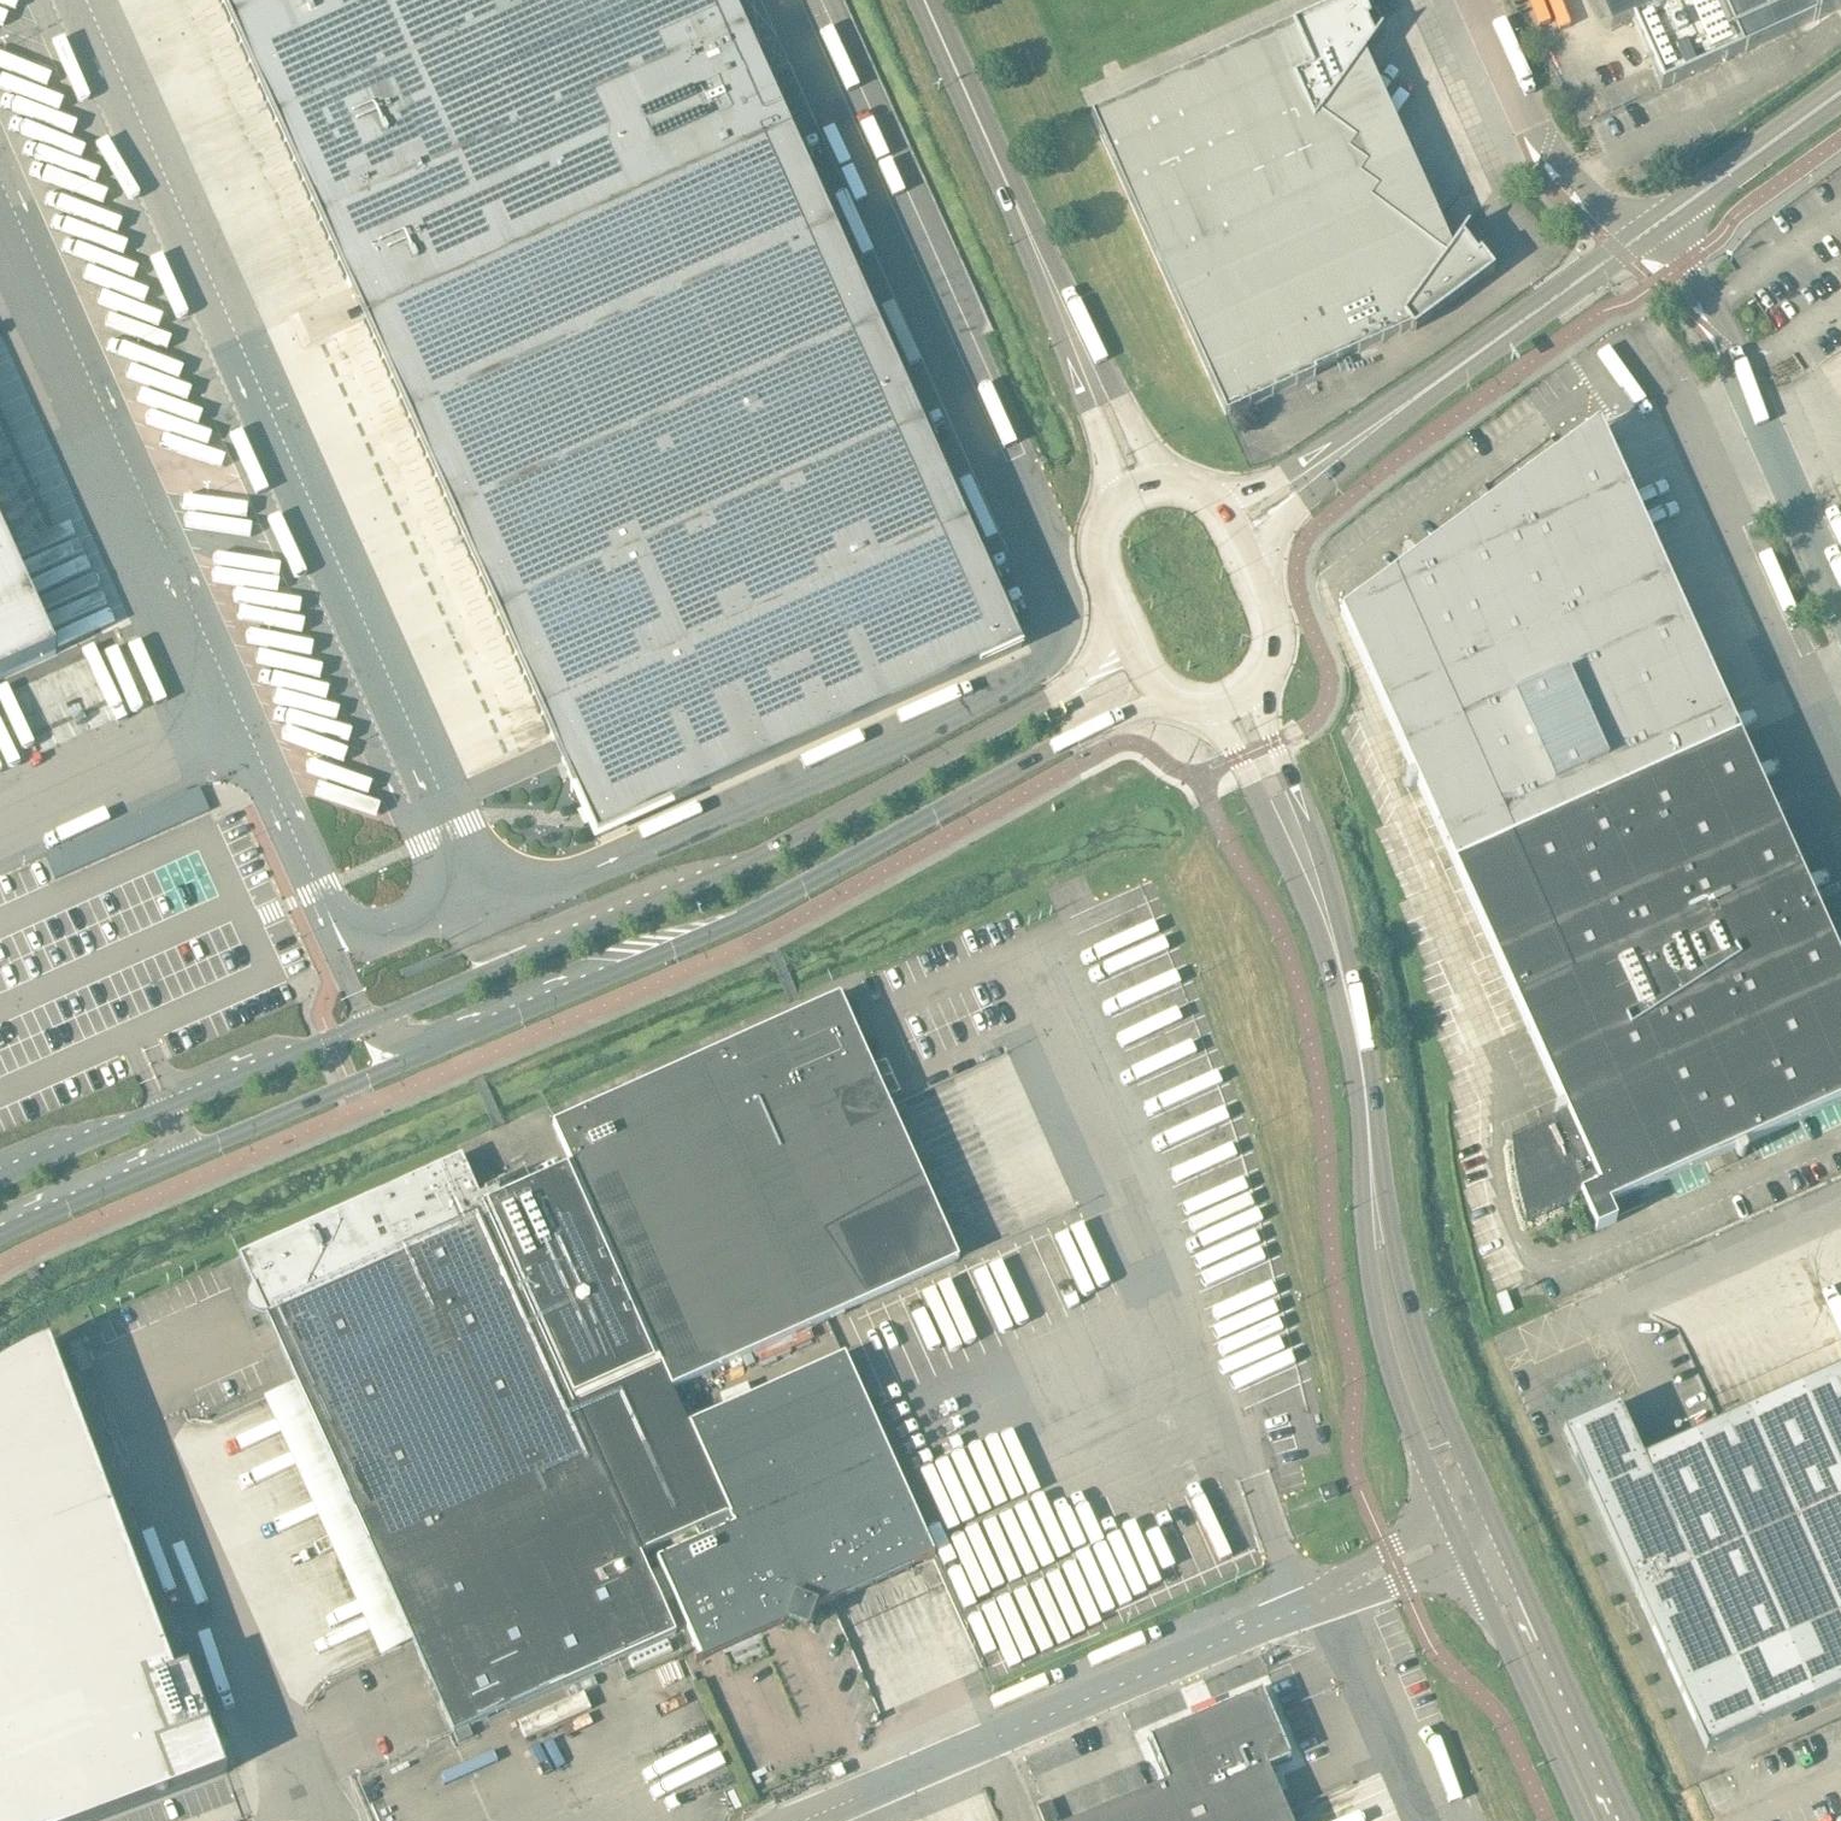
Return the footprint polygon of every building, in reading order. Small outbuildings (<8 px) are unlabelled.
[(234,32),(366,324),(790,133),(751,47),(730,0),(220,0),(234,32)] [(1370,202),(1378,191),(1359,177),(1367,167),(1349,153),(1356,142),(1320,116),(1382,30),(1380,29),(1373,39),(1365,22),(1369,20),(1360,0),(1347,0),(1091,115),(1226,416),(1316,375),(1315,372),(1410,328),(1413,331),(1494,271),(1479,252),(1476,256),(1462,236),(1469,227),(1467,226),(1445,256),(1370,202)] [(1603,17),(1625,25),(1631,23),(1661,89),(1840,8),(1840,0),(1596,0),(1603,17)] [(790,133),(366,324),(552,740),(562,762),(574,788),(570,790),(572,794),(576,792),(582,807),(596,837),(597,838),(618,828),(1021,648),(790,133)] [(1340,614),(1454,866),(1566,1115),(1565,1116),(1563,1111),(1562,1110),(1561,1109),(1559,1108),(1558,1108),(1557,1108),(1555,1109),(1554,1110),(1554,1112),(1554,1113),(1554,1115),(1556,1120),(1511,1141),(1511,1155),(1513,1169),(1515,1182),(1518,1196),(1522,1210),(1526,1223),(1580,1199),(1596,1232),(1616,1223),(1608,1206),(1734,1149),(1737,1155),(1738,1156),(1739,1157),(1740,1158),(1742,1158),(1743,1157),(1745,1157),(1745,1155),(1746,1154),(1746,1152),(1746,1151),(1743,1145),(1840,1102),(1840,1071),(1679,711),(1562,451),(1340,614)] [(56,654),(0,531),(0,679),(56,654)] [(201,785),(44,854),(54,876),(211,807),(206,796),(201,785)] [(571,1166),(661,1367),(672,1389),(959,1261),(840,996),(553,1125),(571,1166)] [(352,1205),(238,1256),(253,1289),(250,1293),(248,1299),(250,1306),(253,1311),(259,1314),(264,1315),(454,1734),(591,1672),(676,1633),(640,1554),(717,1519),(703,1483),(712,1479),(688,1426),(672,1389),(661,1367),(571,1166),(531,1184),(525,1169),(497,1181),(504,1196),(483,1205),(461,1156),(352,1205)] [(50,1342),(22,1356),(0,1370),(0,1820),(97,1820),(227,1773),(188,1670),(175,1675),(50,1342)] [(703,1483),(717,1519),(729,1514),(734,1526),(657,1561),(701,1658),(694,1661),(695,1663),(787,1622),(790,1615),(812,1625),(818,1608),(935,1556),(845,1356),(688,1426),(712,1479),(703,1483)] [(1642,1460),(1630,1433),(1607,1443),(1605,1439),(1595,1443),(1597,1448),(1575,1458),(1706,1750),(1840,1689),(1840,1371),(1642,1460)] [(1325,1503),(1338,1497),(1332,1484),(1319,1489),(1325,1503)] [(1278,1793),(1268,1768),(1290,1759),(1261,1691),(1149,1739),(1168,1783),(1078,1820),(1290,1820),(1278,1793)] [(1050,1802),(1037,1807),(1043,1820),(1059,1820),(1050,1802)]
